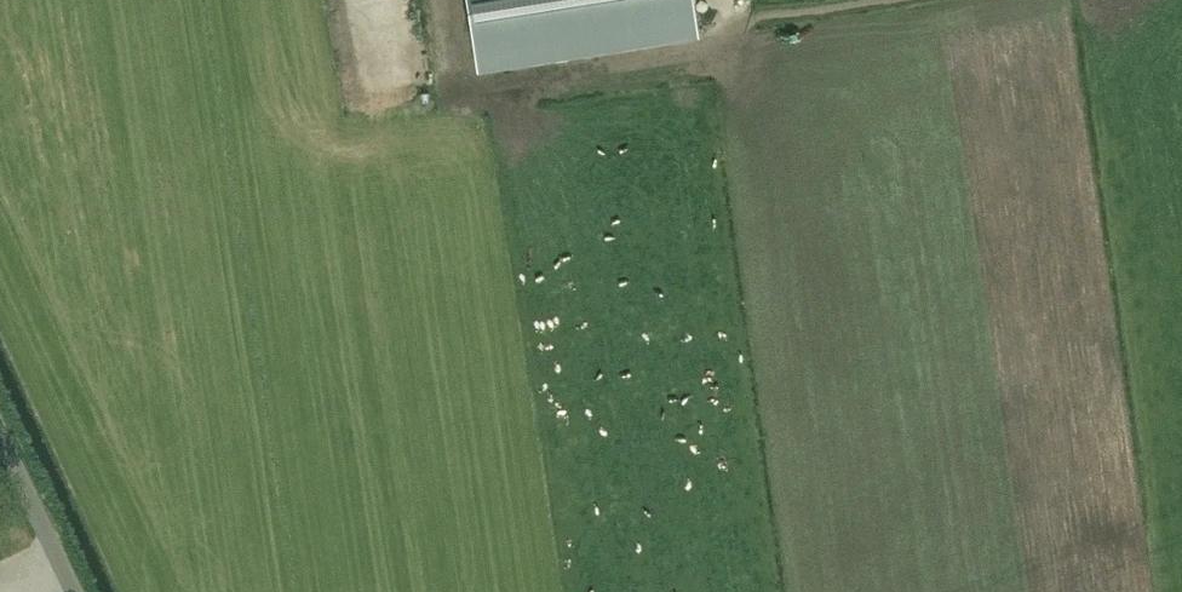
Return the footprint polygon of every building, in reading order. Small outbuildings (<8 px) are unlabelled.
[(696,31),(691,0),(467,0),(478,66),(696,31)]
